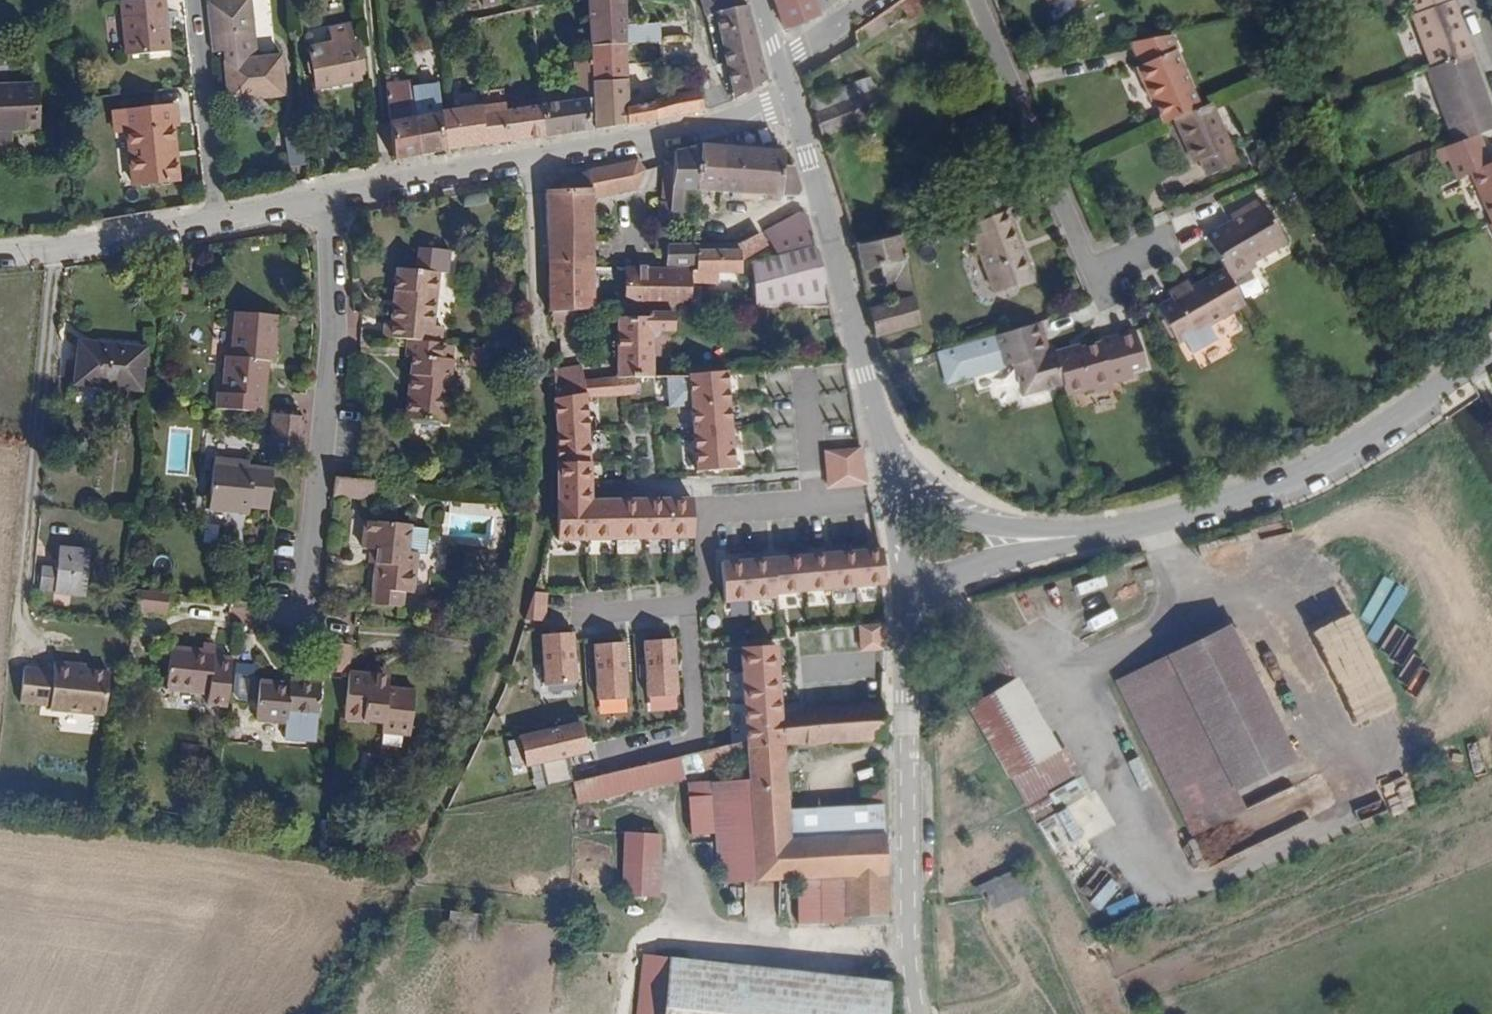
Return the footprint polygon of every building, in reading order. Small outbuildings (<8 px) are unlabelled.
[(121,2),(127,56),(170,52),(163,0),(141,0),(121,2)] [(210,53),(224,52),(225,64),(251,61),(244,0),(226,0),(203,3),(210,53)] [(627,16),(627,0),(590,0),(590,16),(627,16)] [(742,8),(740,0),(702,0),(707,19),(716,16),(742,8)] [(783,31),(817,19),(811,0),(772,0),(783,31)] [(901,0),(910,12),(927,0),(901,0)] [(1057,18),(1072,5),(1070,0),(1042,0),(1057,18)] [(1467,53),(1449,3),(1414,15),(1432,66),(1467,53)] [(716,16),(733,96),(765,78),(746,7),(742,8),(716,16)] [(590,47),(628,47),(627,16),(590,16),(590,47)] [(324,33),(326,42),(329,41),(330,46),(349,42),(347,29),(324,33)] [(1128,39),(1163,122),(1172,119),(1187,112),(1200,106),(1175,47),(1178,45),(1171,31),(1128,39)] [(329,41),(326,42),(303,46),(311,88),(356,80),(356,78),(349,42),(330,46),(329,41)] [(349,42),(356,78),(363,76),(357,41),(349,42)] [(591,80),(628,80),(628,47),(590,47),(591,80)] [(1426,68),(1454,144),(1471,137),(1491,129),(1491,118),(1467,53),(1432,66),(1426,68)] [(277,59),(263,60),(265,73),(279,72),(277,59)] [(251,61),(225,64),(229,101),(281,95),(279,72),(265,73),(263,60),(251,61)] [(17,88),(16,75),(8,68),(0,68),(0,88),(17,88)] [(591,100),(591,131),(629,124),(629,106),(628,80),(591,80),(591,100)] [(411,81),(385,85),(396,161),(420,156),(412,91),(411,81)] [(14,142),(14,130),(40,130),(39,87),(17,88),(0,88),(0,142),(14,142)] [(412,91),(420,156),(436,153),(446,152),(441,113),(438,87),(412,91)] [(666,117),(704,111),(699,88),(650,102),(650,105),(629,106),(629,124),(666,117)] [(850,88),(809,105),(813,116),(854,99),(850,88)] [(540,107),(544,137),(591,131),(591,100),(555,105),(553,89),(538,91),(540,107)] [(884,109),(877,90),(854,99),(813,116),(815,123),(819,135),(884,109)] [(1235,159),(1209,103),(1200,106),(1187,112),(1172,119),(1190,161),(1197,158),(1204,174),(1235,159)] [(175,104),(114,110),(116,130),(128,129),(134,184),(178,179),(172,124),(178,123),(175,104)] [(448,112),(452,151),(544,137),(540,107),(502,112),(501,105),(448,112)] [(441,113),(446,152),(452,151),(448,112),(441,113)] [(287,166),(306,166),(307,128),(288,127),(287,166)] [(1489,224),(1491,222),(1491,162),(1484,166),(1471,137),(1454,144),(1443,148),(1447,157),(1456,178),(1467,174),(1489,224)] [(700,146),(699,147),(696,192),(791,197),(800,190),(795,165),(782,164),(782,152),(700,146)] [(673,150),(673,158),(670,206),(681,206),(682,191),(696,192),(699,147),(673,150)] [(1439,161),(1447,157),(1443,148),(1435,151),(1439,161)] [(673,158),(662,162),(659,205),(670,206),(673,158)] [(605,166),(610,191),(630,186),(646,169),(635,160),(605,166)] [(546,190),(546,314),(566,313),(577,313),(593,313),(589,195),(610,191),(605,166),(588,169),(565,179),(567,186),(546,190)] [(1229,218),(1227,220),(1203,233),(1217,259),(1223,269),(1230,280),(1254,266),(1248,256),(1280,238),(1256,196),(1235,208),(1238,214),(1229,218)] [(971,210),(972,213),(995,203),(994,200),(971,210)] [(995,203),(972,213),(977,223),(1000,213),(995,203)] [(670,206),(659,205),(657,245),(667,246),(670,206)] [(1227,213),(1229,218),(1238,214),(1235,208),(1227,213)] [(1000,213),(977,223),(962,230),(970,246),(975,244),(997,292),(1033,276),(1004,211),(1000,213)] [(750,309),(831,308),(816,256),(810,233),(773,243),(809,227),(807,219),(800,215),(762,233),(773,262),(748,269),(750,309)] [(906,261),(901,231),(853,241),(860,270),(906,261)] [(763,250),(756,236),(734,247),(697,246),(697,247),(697,272),(686,272),(687,275),(690,275),(690,283),(707,283),(707,274),(737,274),(737,262),(763,250)] [(667,246),(666,272),(686,272),(697,272),(697,247),(697,246),(667,246)] [(385,320),(383,337),(405,339),(440,344),(442,328),(432,326),(439,274),(398,268),(392,321),(385,320)] [(1209,325),(1244,305),(1240,297),(1230,280),(1223,269),(1190,287),(1187,282),(1167,294),(1171,301),(1157,309),(1178,343),(1183,340),(1191,353),(1216,339),(1209,325)] [(625,272),(627,312),(686,311),(686,295),(687,275),(686,272),(666,272),(625,272)] [(686,311),(697,311),(697,294),(686,295),(686,311)] [(871,321),(874,337),(920,326),(914,300),(868,310),(871,321)] [(217,391),(215,408),(263,413),(268,360),(274,361),(279,316),(236,312),(233,356),(226,355),(222,392),(217,391)] [(546,314),(547,324),(567,324),(566,313),(546,314)] [(566,313),(567,324),(577,324),(577,313),(566,313)] [(551,372),(552,400),(584,398),(584,402),(635,398),(633,379),(653,377),(649,336),(669,335),(667,315),(644,316),(644,321),(611,322),(616,381),(582,383),(581,370),(551,372)] [(1030,322),(936,348),(945,380),(1009,362),(1015,360),(1023,388),(1057,378),(1052,361),(1049,352),(1049,351),(1039,353),(1030,322)] [(1057,378),(1062,395),(1089,388),(1107,383),(1128,377),(1127,370),(1141,366),(1132,330),(1094,340),(1095,344),(1069,351),(1068,347),(1049,352),(1052,361),(1057,378)] [(442,360),(443,344),(440,344),(405,339),(402,357),(411,358),(403,418),(445,423),(452,361),(442,360)] [(111,349),(78,346),(74,384),(140,392),(146,349),(111,345),(111,349)] [(1015,360),(1009,362),(1016,389),(1023,388),(1015,360)] [(734,468),(726,371),(653,377),(633,379),(635,398),(690,393),(696,470),(734,468)] [(1107,383),(1089,388),(1091,394),(1109,388),(1107,383)] [(553,441),(553,444),(556,539),(604,540),(605,557),(646,554),(641,500),(588,504),(584,402),(584,398),(552,400),(553,441)] [(300,457),(304,416),(273,413),(269,453),(273,454),(300,457)] [(864,444),(825,449),(829,488),(869,484),(864,444)] [(252,510),(267,512),(271,470),(250,467),(251,453),(217,449),(210,511),(251,516),(252,510)] [(370,481),(358,480),(335,477),(333,494),(368,499),(370,481)] [(641,500),(646,554),(697,551),(692,496),(641,500)] [(358,547),(366,549),(374,550),(372,563),(367,603),(396,607),(398,591),(409,592),(413,555),(403,554),(407,528),(407,527),(361,521),(358,547)] [(422,530),(407,528),(403,554),(413,555),(418,557),(422,530)] [(90,553),(59,549),(57,569),(41,567),(38,590),(86,595),(90,553)] [(374,550),(366,549),(364,562),(372,563),(374,550)] [(882,550),(738,561),(740,743),(782,744),(778,712),(776,649),(787,649),(786,634),(776,634),(775,594),(884,587),(882,550)] [(1376,603),(1387,600),(1373,556),(1362,559),(1376,603)] [(133,594),(131,617),(164,620),(166,597),(133,594)] [(889,623),(859,625),(863,651),(887,650),(889,623)] [(1223,626),(1168,654),(1238,788),(1293,761),(1223,626)] [(1396,705),(1377,662),(1353,673),(1333,629),(1312,639),(1351,726),(1396,705)] [(577,634),(542,636),(545,686),(579,684),(577,634)] [(679,640),(644,642),(647,697),(681,695),(679,640)] [(202,643),(202,651),(213,652),(214,644),(202,643)] [(632,643),(599,643),(599,700),(633,700),(632,643)] [(206,706),(226,709),(231,659),(212,657),(213,652),(202,651),(170,647),(166,691),(207,694),(206,706)] [(815,691),(815,710),(865,708),(867,653),(832,654),(833,690),(815,691)] [(1238,788),(1168,654),(1116,682),(1187,815),(1238,788)] [(54,670),(24,667),(21,702),(51,704),(51,700),(106,705),(110,662),(74,659),(73,662),(55,661),(54,670)] [(380,666),(379,674),(392,675),(393,668),(380,666)] [(351,674),(346,718),(387,723),(386,733),(413,736),(419,690),(390,687),(392,675),(379,674),(351,671),(351,674)] [(288,682),(259,679),(256,719),(285,722),(283,737),(315,741),(317,718),(320,681),(288,677),(288,682)] [(1021,680),(972,713),(1029,807),(1075,779),(1021,680)] [(778,712),(782,744),(823,745),(882,740),(884,707),(865,708),(815,710),(778,712)] [(591,753),(584,723),(521,738),(528,768),(591,753)] [(782,744),(740,743),(705,751),(708,766),(752,756),(752,779),(690,779),(690,830),(714,831),(714,879),(806,878),(886,877),(883,817),(881,786),(865,787),(866,806),(868,836),(785,838),(784,808),(782,744)] [(673,758),(571,780),(574,801),(677,777),(673,758)] [(868,836),(866,806),(784,808),(785,838),(868,836)] [(1045,819),(1058,847),(1084,835),(1071,807),(1045,819)] [(663,840),(628,838),(624,896),(659,899),(663,840)] [(992,910),(1030,894),(1020,869),(982,885),(992,910)] [(887,916),(886,877),(806,878),(807,916),(887,916)] [(672,961),(645,958),(639,1013),(666,1013),(672,961)] [(889,985),(867,983),(672,961),(666,1013),(887,1013),(889,985)] [(889,985),(890,985),(889,982),(889,971),(868,969),(867,983),(889,985)]
